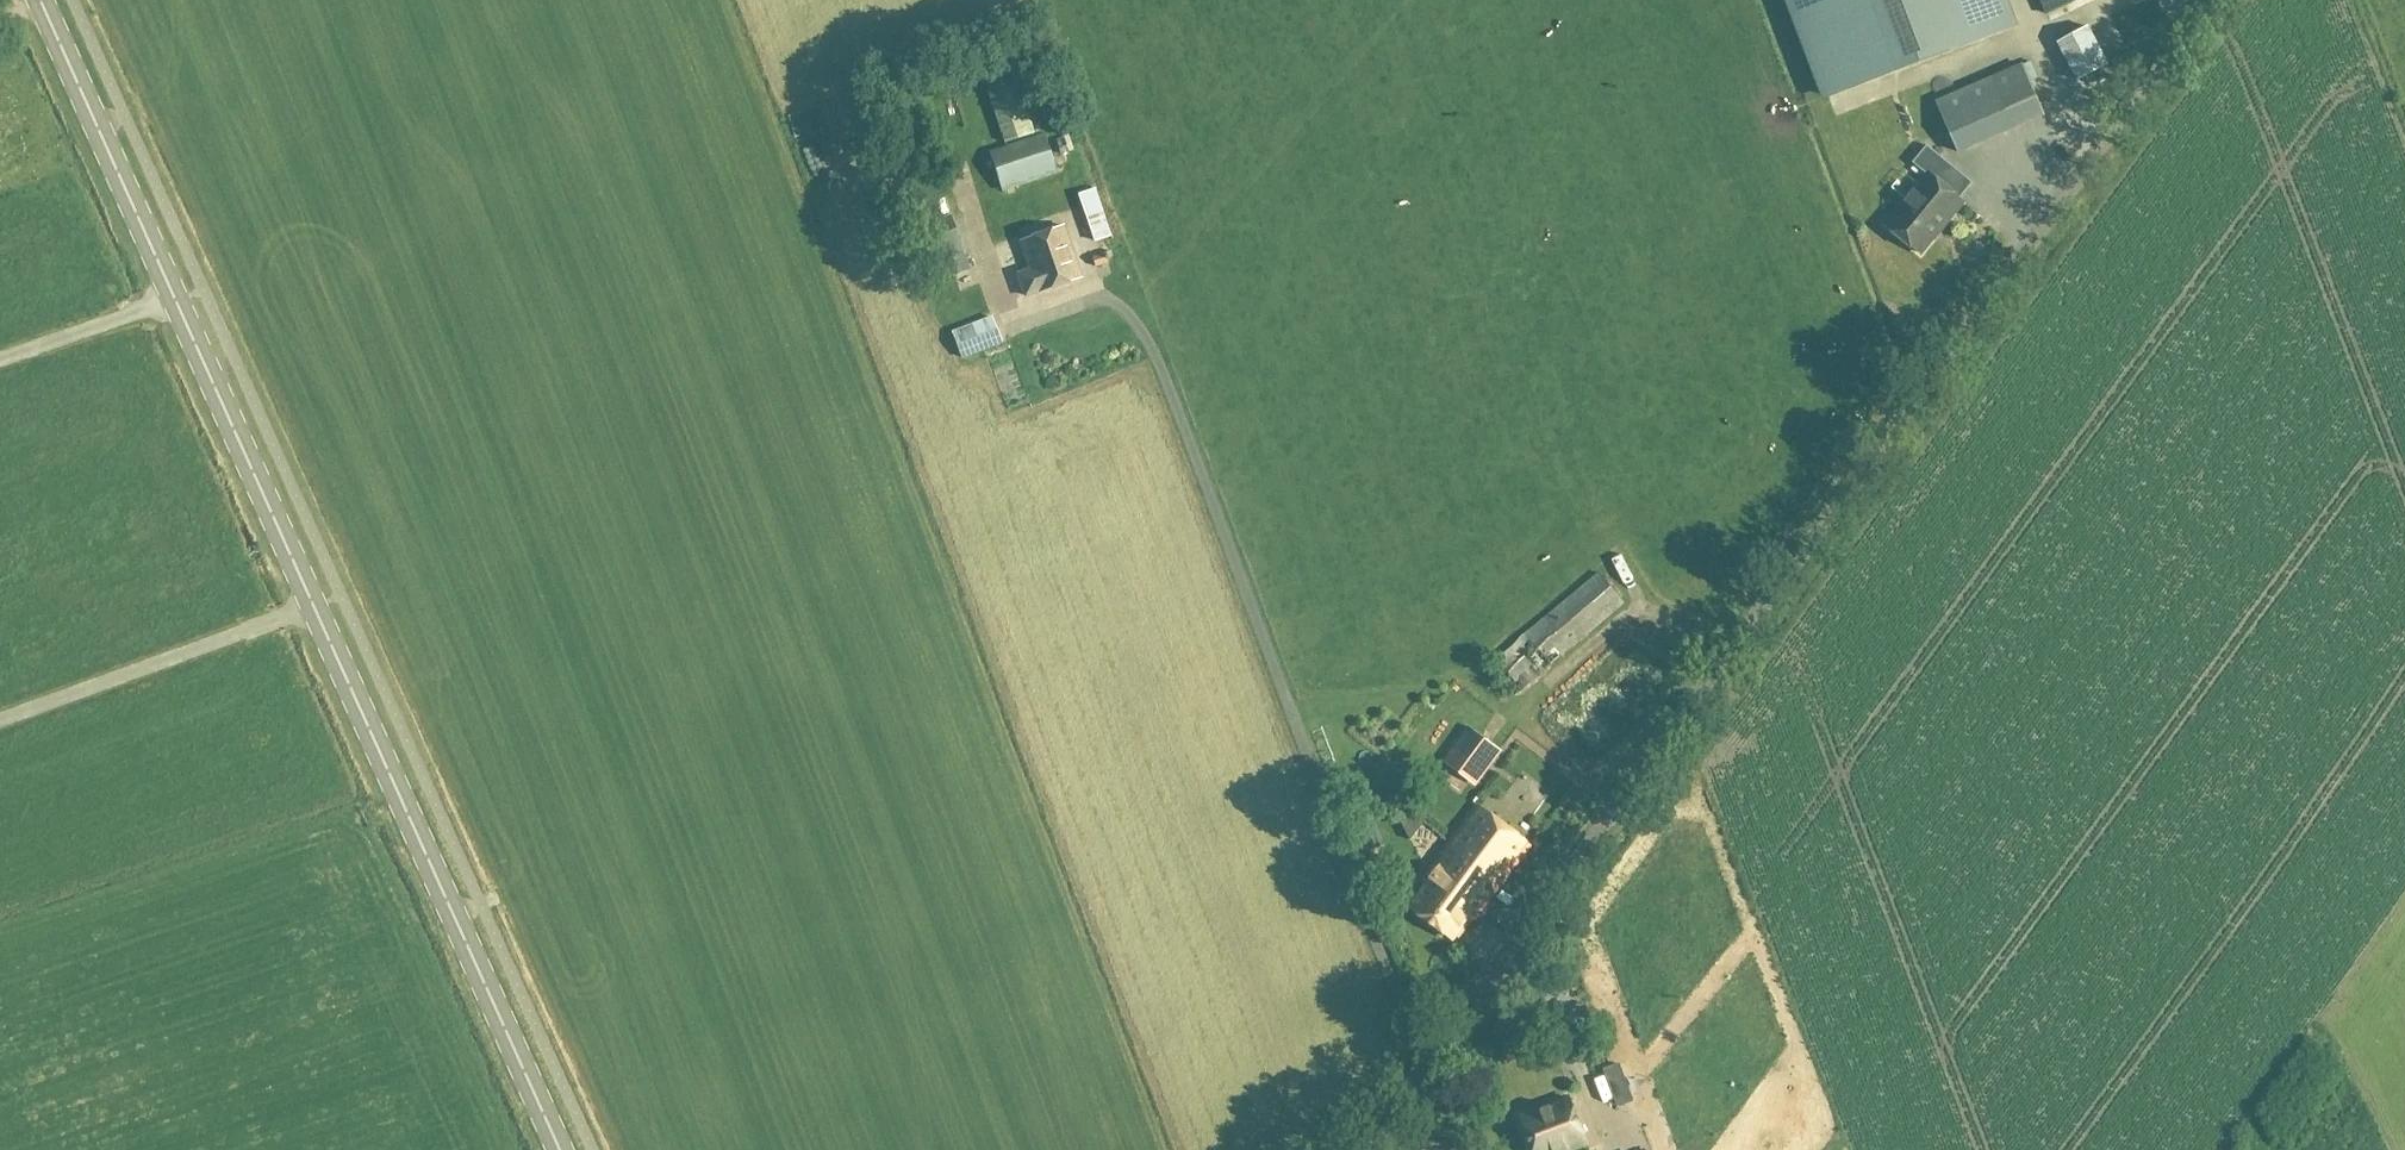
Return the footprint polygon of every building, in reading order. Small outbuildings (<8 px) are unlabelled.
[(1829,98),(2011,27),(2001,0),(1791,0),(1829,98)] [(2046,14),(2082,0),(2041,0),(2046,14)] [(2087,27),(2058,42),(2077,80),(2106,66),(2087,27)] [(1936,102),(1958,152),(2044,115),(2030,82),(2037,78),(2030,62),(2022,65),(1936,102)] [(2102,78),(2098,71),(2086,78),(2090,85),(2102,78)] [(1004,143),(1034,134),(1022,98),(993,108),(1004,143)] [(1057,172),(1044,134),(989,152),(1001,190),(1057,172)] [(1926,174),(1885,225),(1921,253),(1962,202),(1935,179),(1948,163),(1927,146),(1913,163),(1926,174)] [(1986,186),(2007,196),(2012,186),(1991,176),(1986,186)] [(1110,236),(1093,188),(1079,193),(1096,241),(1110,236)] [(963,251),(950,214),(917,226),(931,263),(963,251)] [(1021,241),(1030,269),(1018,273),(1025,296),(1080,277),(1063,227),(1021,241)] [(971,269),(964,252),(938,262),(944,279),(971,269)] [(1103,252),(1091,256),(1095,267),(1107,263),(1103,252)] [(951,332),(961,358),(1002,342),(992,316),(951,332)] [(1599,572),(1489,664),(1514,694),(1624,602),(1599,572)] [(1443,761),(1474,785),(1500,751),(1468,727),(1443,761)] [(1474,922),(1531,846),(1477,806),(1420,881),(1426,886),(1409,908),(1452,940),(1455,937),(1458,939),(1472,920),(1474,922)] [(1625,1104),(1640,1099),(1626,1062),(1612,1067),(1625,1104)] [(1581,1131),(1568,1097),(1519,1117),(1533,1149),(1534,1149),(1566,1149),(1586,1142),(1581,1131)]
